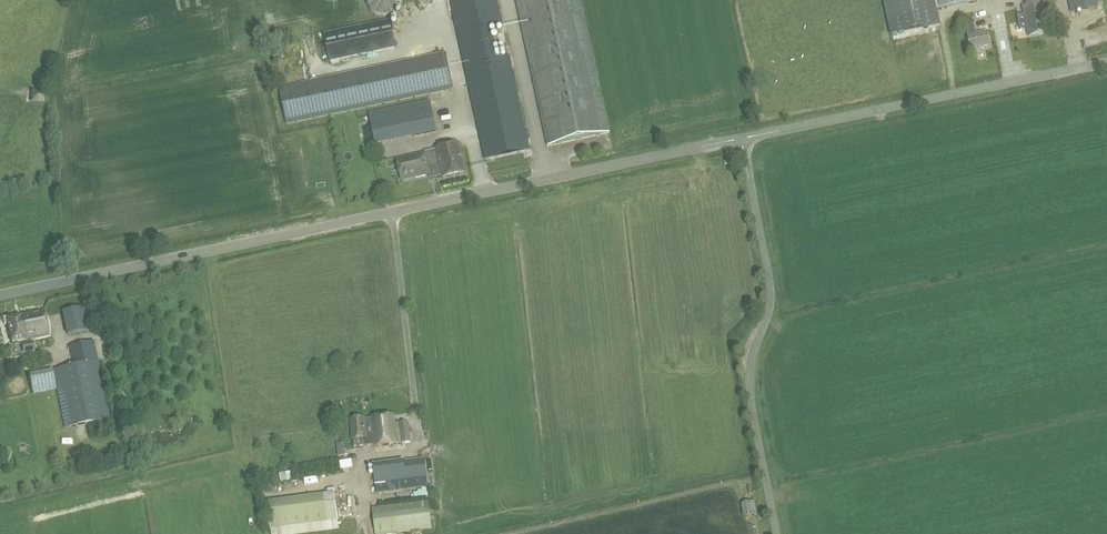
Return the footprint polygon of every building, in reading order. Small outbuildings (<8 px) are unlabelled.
[(367,2),(367,3),(368,5),(369,7),(369,8),(372,11),(375,13),(377,14),(379,15),(380,15),(382,16),(384,16),(386,16),(388,16),(390,15),(393,14),(395,13),(397,11),(399,9),(401,5),(402,2),(402,0),(366,0),(367,2)] [(485,160),(530,150),(510,57),(495,60),(489,32),(503,28),(497,0),(450,0),(485,160)] [(548,146),(609,133),(580,0),(516,0),(548,146)] [(889,22),(891,35),(938,26),(940,26),(937,12),(936,10),(934,0),(884,0),(889,22)] [(936,10),(979,1),(978,0),(934,0),(936,10)] [(1097,0),(1068,0),(1071,12),(1098,6),(1097,0)] [(1018,16),(1021,30),(1027,29),(1029,36),(1048,32),(1042,4),(1023,8),(1025,15),(1018,16)] [(391,19),(326,33),(331,60),(397,46),(391,19)] [(966,25),(971,48),(989,45),(986,31),(976,33),(974,24),(966,25)] [(445,52),(279,87),(287,124),(453,90),(445,52)] [(437,132),(429,100),(369,113),(375,145),(437,132)] [(433,149),(429,150),(434,170),(429,171),(430,173),(431,178),(440,177),(440,178),(467,172),(464,162),(463,162),(458,144),(433,149)] [(434,170),(429,150),(425,151),(425,153),(397,159),(402,179),(430,173),(429,171),(434,170)] [(94,329),(89,306),(62,312),(67,335),(94,329)] [(7,318),(12,342),(23,340),(32,338),(48,334),(43,310),(7,318)] [(53,369),(53,370),(57,388),(64,427),(110,418),(94,341),(69,346),(72,365),(53,369)] [(33,342),(22,344),(23,353),(35,351),(33,342)] [(57,388),(53,370),(29,374),(33,393),(57,388)] [(362,438),(367,438),(368,447),(375,446),(397,443),(401,443),(411,442),(409,421),(399,423),(395,423),(394,415),(371,418),(365,419),(365,418),(351,420),(353,439),(362,438)] [(376,493),(427,486),(425,458),(372,464),(376,493)] [(340,469),(352,467),(351,460),(339,462),(340,469)] [(284,476),(295,474),(293,466),(282,468),(284,476)] [(323,494),(267,501),(271,529),(327,521),(338,520),(334,492),(323,494)] [(431,528),(428,501),(371,508),(374,533),(378,533),(431,528)] [(741,504),(744,517),(757,515),(754,502),(741,504)]
